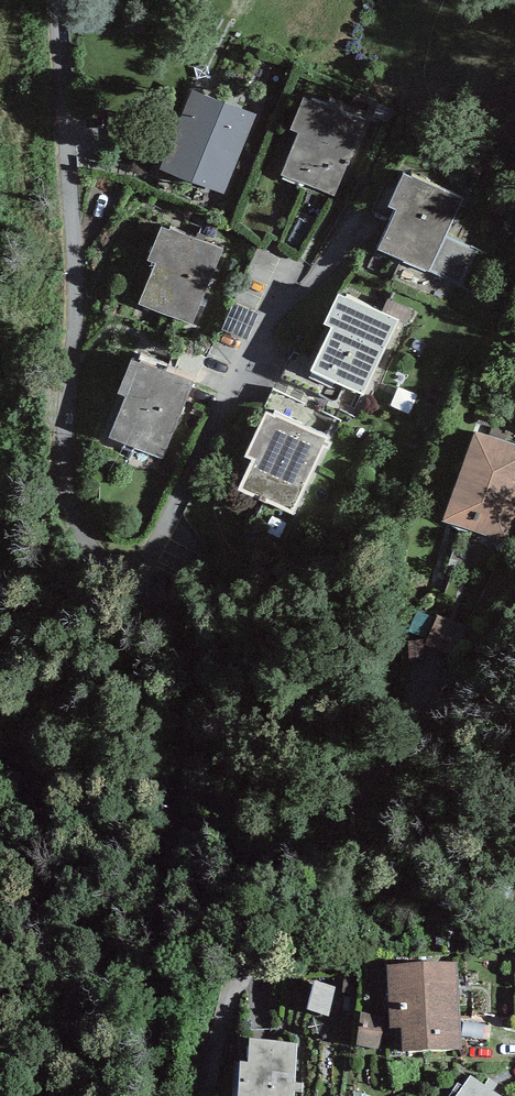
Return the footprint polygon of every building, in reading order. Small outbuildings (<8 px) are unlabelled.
[(255,113),(194,88),(163,162),(223,188),(255,113)] [(351,112),(299,91),(271,164),(323,184),(351,112)] [(464,195),(405,166),(389,199),(396,202),(376,246),(427,271),(464,195)] [(224,245),(161,219),(147,253),(156,257),(139,298),(192,320),(224,245)] [(399,317),(339,287),(324,317),(335,322),(313,366),(362,391),(399,317)] [(193,377),(133,353),(118,390),(125,393),(110,430),(163,452),(193,377)] [(320,431),(262,405),(242,450),(251,454),(238,484),(287,505),(320,431)] [(471,425),(438,518),(509,544),(514,528),(514,440),(471,425)] [(465,624),(438,612),(424,643),(452,655),(465,624)] [(457,964),(388,968),(391,1030),(401,1029),(402,1053),(461,1050),(457,964)] [(384,1018),(361,1014),(356,1045),(379,1049),(384,1018)] [(250,1042),(248,1064),(233,1063),(230,1095),(294,1095),(294,1093),(302,1093),(303,1085),(293,1084),(296,1045),(250,1042)] [(470,1076),(457,1095),(500,1095),(494,1092),(498,1085),(489,1079),(484,1085),(470,1076)]
